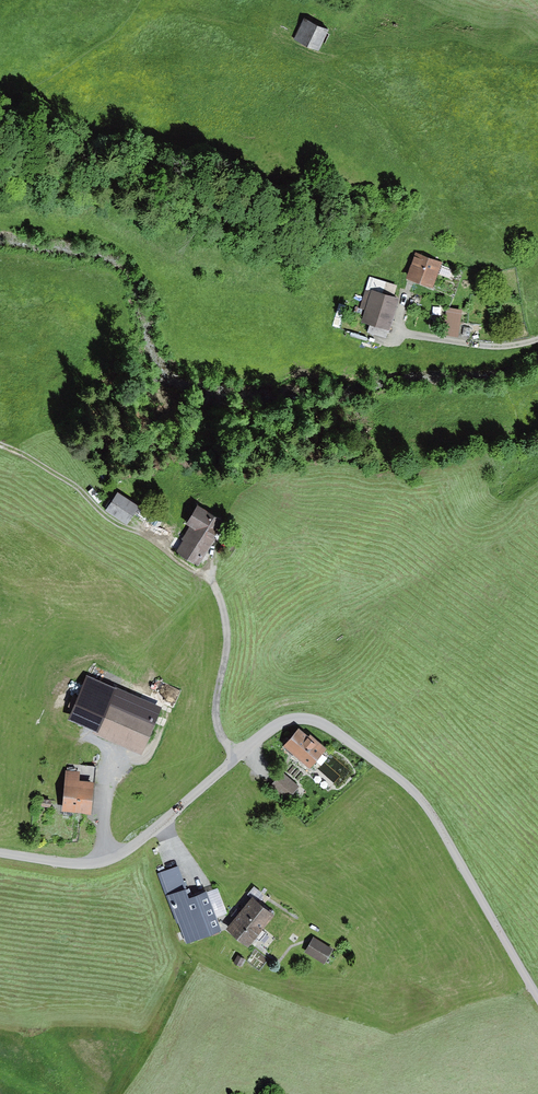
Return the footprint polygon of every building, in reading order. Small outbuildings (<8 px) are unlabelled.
[(303,18),(294,41),(319,51),(329,28),(303,18)] [(417,255),(406,280),(431,290),(441,265),(417,255)] [(398,302),(369,293),(360,323),(389,332),(398,302)] [(446,311),(444,336),(461,338),(464,312),(446,311)] [(138,509),(116,497),(106,515),(128,526),(138,509)] [(198,514),(175,553),(200,568),(223,528),(198,514)] [(115,690),(89,679),(73,717),(98,728),(96,733),(141,752),(156,717),(111,698),(115,690)] [(298,729),(282,749),(310,770),(325,750),(298,729)] [(80,774),(66,772),(61,811),(90,814),(94,784),(79,782),(80,774)] [(283,774),(272,788),(288,801),(299,787),(283,774)] [(179,868),(164,873),(189,944),(224,932),(209,892),(190,899),(179,868)] [(250,899),(225,930),(247,947),(272,916),(250,899)] [(315,938),(305,955),(323,965),(332,948),(315,938)]
